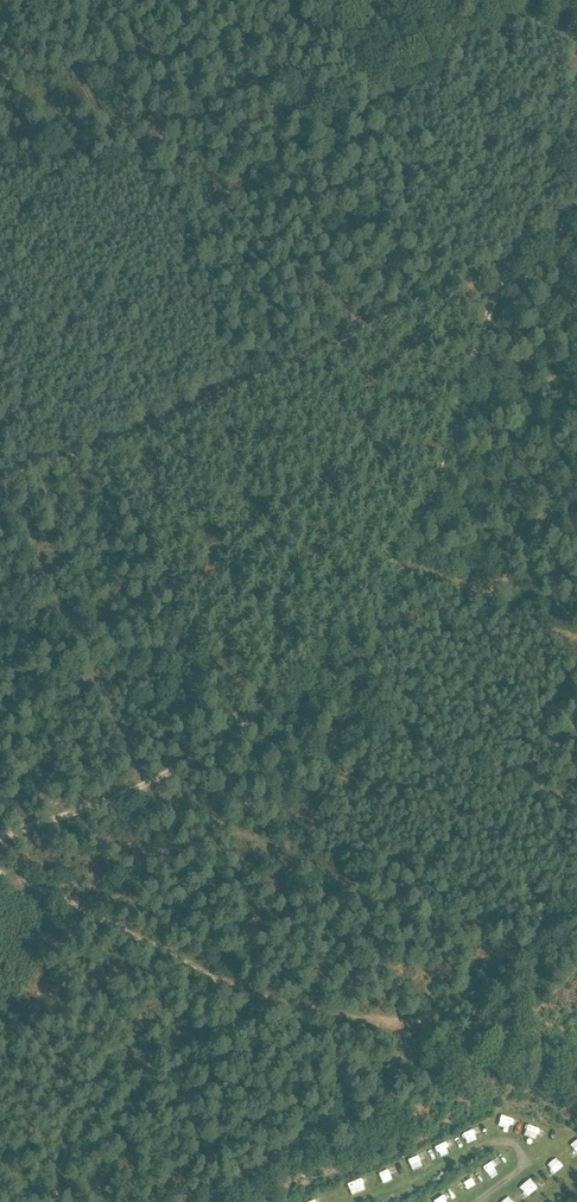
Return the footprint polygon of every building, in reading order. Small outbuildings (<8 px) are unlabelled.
[(506,1118),(520,1123),(524,1111),(510,1106),(506,1118)] [(471,1122),(475,1130),(486,1124),(482,1117),(471,1122)] [(418,1156),(426,1157),(427,1146),(419,1145),(418,1156)] [(391,1161),(395,1172),(402,1170),(398,1158),(391,1161)] [(357,1172),(358,1183),(372,1181),(371,1171),(357,1172)] [(445,1190),(449,1197),(457,1193),(452,1185),(445,1190)]
